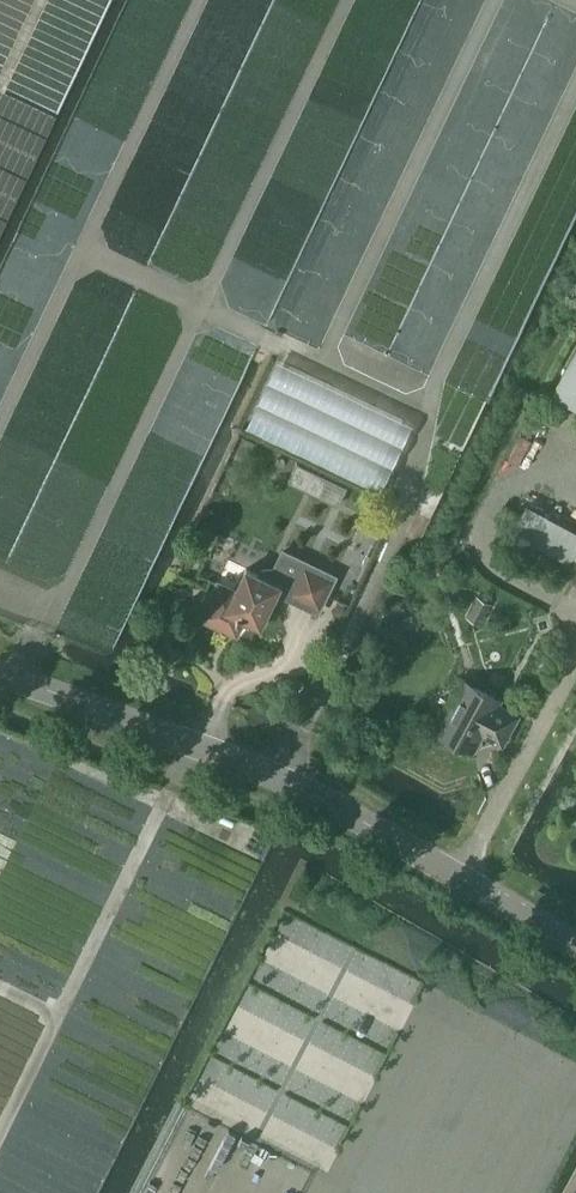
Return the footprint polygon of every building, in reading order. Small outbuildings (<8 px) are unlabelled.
[(328,475),(320,493),(339,502),(347,484),(328,475)] [(527,502),(510,532),(571,565),(575,556),(575,530),(527,502)] [(235,590),(217,582),(200,617),(230,632),(237,618),(239,618),(240,615),(259,624),(278,585),(291,591),(288,598),(317,611),(334,576),(282,551),(274,569),(261,569),(259,575),(246,568),(235,590)] [(478,597),(467,617),(481,625),(492,604),(478,597)] [(437,733),(468,751),(478,733),(500,745),(515,717),(494,706),(497,700),(465,682),(437,733)]
